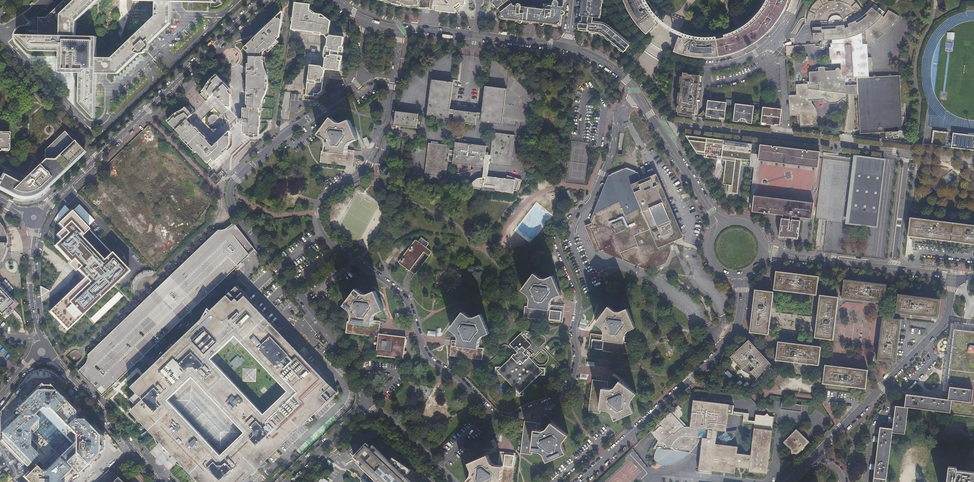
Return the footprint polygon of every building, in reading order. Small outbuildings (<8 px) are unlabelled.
[(214,0),(135,0),(135,2),(155,2),(155,17),(112,57),(97,57),(96,36),(77,35),(77,21),(98,0),(69,0),(57,12),(56,35),(37,34),(15,33),(31,50),(59,52),(59,72),(80,72),(80,102),(96,117),(96,73),(118,73),(139,54),(154,40),(171,24),(171,2),(217,3),(214,0)] [(430,10),(431,0),(378,0),(382,2),(382,0),(385,2),(388,3),(392,4),(391,5),(395,6),(395,5),(400,6),(403,7),(403,6),(407,6),(410,7),(414,8),(414,9),(418,9),(418,8),(422,9),(422,10),(424,10),(429,10),(430,10)] [(466,0),(431,0),(430,10),(442,12),(442,11),(443,11),(443,13),(446,13),(453,14),(453,13),(456,11),(462,7),(464,6),(465,6),(466,0)] [(550,2),(550,4),(545,8),(535,7),(532,6),(522,5),(521,4),(520,3),(519,4),(518,4),(518,5),(513,4),(510,0),(492,0),(492,1),(497,7),(502,13),(506,18),(531,21),(545,23),(557,24),(563,19),(565,0),(550,0),(550,2)] [(623,52),(627,47),(626,45),(627,44),(623,40),(622,40),(604,23),(601,21),(599,20),(592,20),(592,16),(598,17),(600,0),(581,0),(580,12),(581,12),(581,14),(582,15),(582,20),(580,20),(579,29),(589,30),(589,31),(594,32),(594,31),(596,31),(596,30),(599,30),(599,31),(602,33),(603,33),(606,36),(623,52)] [(638,26),(642,31),(646,34),(647,33),(648,34),(660,21),(662,19),(657,13),(653,9),(649,3),(648,0),(623,0),(624,2),(627,9),(630,14),(634,21),(638,26)] [(756,40),(757,41),(762,38),(766,33),(770,30),(774,26),(777,21),(780,17),(782,13),(785,7),(788,0),(763,0),(761,5),(756,11),(752,16),(746,21),(741,25),(753,44),(755,43),(754,41),(756,40)] [(790,115),(797,115),(797,122),(800,122),(800,127),(813,126),(813,123),(813,122),(814,121),(816,120),(816,119),(817,117),(817,116),(817,114),(817,113),(817,112),(817,110),(817,109),(816,108),(815,106),(814,105),(813,105),(812,104),(812,100),(825,99),(826,100),(827,101),(828,101),(829,102),(830,102),(831,103),(833,103),(834,103),(836,103),(837,102),(838,102),(839,101),(841,100),(842,100),(843,99),(843,97),(845,97),(847,97),(846,82),(848,82),(848,77),(857,77),(858,94),(859,94),(861,129),(887,127),(887,132),(887,136),(901,135),(901,130),(905,130),(901,74),(869,75),(869,70),(873,70),(873,56),(858,56),(856,55),(855,54),(854,52),(854,50),(854,49),(854,47),(854,45),(855,43),(856,42),(857,40),(859,39),(863,50),(869,48),(868,42),(873,42),(873,41),(887,29),(899,14),(900,13),(890,7),(886,14),(882,12),(884,8),(875,2),(870,8),(864,13),(857,18),(850,20),(847,21),(845,16),(853,12),(853,11),(862,6),(860,4),(859,1),(858,1),(857,0),(815,0),(813,2),(812,4),(811,5),(810,8),(809,9),(809,11),(808,12),(808,14),(807,17),(807,20),(807,22),(821,21),(822,38),(840,37),(840,40),(830,41),(831,44),(831,49),(829,49),(830,53),(831,53),(832,61),(841,61),(842,68),(840,66),(839,65),(838,65),(837,65),(836,66),(836,67),(835,68),(831,68),(829,66),(827,65),(825,64),(823,64),(821,64),(819,64),(818,65),(816,66),(814,67),(813,68),(812,69),(808,69),(809,82),(796,83),(796,93),(788,94),(790,115)] [(328,42),(331,40),(330,39),(331,25),(328,22),(312,20),(312,18),(310,17),(310,9),(308,8),(307,8),(307,7),(306,7),(305,6),(304,6),(303,6),(302,6),(301,6),(300,6),(300,7),(295,6),(292,30),(296,33),(314,36),(319,36),(319,38),(326,39),(328,42)] [(279,41),(283,20),(280,16),(272,23),(274,25),(272,28),(271,27),(264,33),(260,38),(261,39),(258,41),(256,39),(244,50),(250,56),(250,76),(250,81),(248,81),(248,92),(249,92),(249,96),(249,110),(246,111),(246,121),(242,121),(241,121),(241,122),(240,123),(240,124),(240,125),(241,125),(242,126),(245,125),(245,136),(260,137),(260,130),(261,129),(262,118),(261,117),(261,110),(263,110),(265,101),(266,97),(267,93),(268,89),(269,85),(269,81),(268,76),(267,71),(265,66),(264,60),(261,59),(261,56),(262,56),(266,52),(268,54),(278,44),(277,42),(279,41)] [(667,22),(662,19),(660,21),(665,25),(670,29),(671,30),(675,32),(682,35),(683,31),(678,29),(673,27),(672,26),(667,22)] [(753,44),(741,25),(740,25),(739,26),(735,28),(729,31),(724,33),(721,33),(715,35),(719,57),(728,55),(732,54),(737,52),(742,50),(741,48),(744,47),(745,49),(751,45),(753,44)] [(682,35),(675,53),(682,55),(686,56),(692,57),(697,58),(703,58),(708,58),(714,58),(719,57),(715,35),(712,35),(707,35),(699,35),(696,35),(691,34),(688,33),(683,31),(682,35)] [(331,40),(328,42),(328,50),(326,50),(324,61),(327,62),(325,71),(327,74),(340,75),(341,64),(343,64),(343,60),(339,59),(337,59),(338,55),(339,56),(343,56),(344,52),(343,52),(344,42),(331,40)] [(793,43),(785,44),(786,54),(794,54),(793,43)] [(325,75),(327,74),(325,71),(323,71),(310,69),(309,83),(309,84),(310,84),(309,87),(308,87),(307,99),(314,100),(315,98),(319,99),(322,96),(322,95),(323,91),(322,91),(323,81),(324,82),(325,75)] [(694,116),(698,117),(703,76),(682,74),(681,76),(680,87),(680,88),(679,92),(679,93),(678,104),(678,106),(676,106),(676,111),(677,111),(677,114),(687,116),(687,112),(694,113),(694,116)] [(222,101),(221,102),(225,106),(232,106),(232,96),(230,94),(232,92),(217,76),(209,84),(208,85),(207,87),(206,90),(206,89),(202,92),(203,94),(201,96),(208,104),(215,97),(217,99),(218,97),(222,101)] [(453,82),(432,79),(427,115),(449,118),(449,113),(451,104),(453,82)] [(502,125),(507,88),(485,86),(482,108),(481,117),(481,122),(502,125)] [(726,103),(708,100),(705,118),(710,118),(710,117),(719,118),(719,119),(724,120),(726,103)] [(454,104),(451,104),(449,113),(454,113),(453,122),(476,125),(477,117),(481,117),(482,108),(477,107),(454,104)] [(746,123),(751,123),(753,106),(735,104),(733,121),(738,122),(738,121),(746,122),(746,123)] [(189,124),(191,123),(190,120),(197,114),(190,106),(183,112),(182,111),(169,122),(176,130),(179,132),(183,137),(182,138),(185,141),(186,140),(196,150),(195,152),(197,154),(198,153),(210,165),(214,162),(215,162),(217,159),(219,159),(220,163),(221,163),(234,148),(234,147),(232,146),(232,140),(223,138),(214,146),(212,145),(210,146),(207,143),(207,142),(205,139),(196,130),(194,128),(193,128),(189,124)] [(781,109),(779,109),(776,109),(762,107),(760,124),(765,125),(766,124),(774,125),(774,126),(779,127),(781,112),(781,109)] [(419,113),(396,110),(394,125),(417,128),(419,113)] [(347,154),(348,149),(348,145),(350,143),(359,139),(351,120),(343,123),(339,123),(332,117),(319,134),(326,139),(327,143),(326,151),(347,154)] [(197,129),(196,130),(205,139),(206,138),(197,129)] [(932,130),(930,144),(973,149),(973,135),(932,130)] [(0,177),(0,188),(15,196),(17,197),(20,197),(21,198),(22,198),(25,198),(26,198),(29,198),(32,197),(33,197),(36,196),(37,196),(40,194),(41,194),(43,192),(44,192),(85,153),(64,131),(45,150),(44,159),(20,182),(2,173),(0,177)] [(0,151),(0,150),(1,149),(7,149),(9,145),(9,144),(9,143),(9,139),(9,138),(9,137),(8,134),(1,134),(1,132),(0,132),(0,151)] [(462,137),(462,136),(452,138),(453,138),(455,138),(455,141),(454,150),(450,149),(450,145),(428,142),(424,173),(446,176),(448,160),(453,161),(452,163),(457,164),(458,173),(456,173),(456,174),(466,172),(473,170),(473,169),(471,170),(470,166),(484,167),(483,177),(478,178),(474,180),(471,185),(465,184),(464,185),(465,185),(482,188),(482,190),(486,190),(486,189),(494,189),(496,190),(500,191),(502,192),(504,192),(507,192),(513,194),(513,193),(514,190),(516,191),(517,189),(519,189),(522,180),(507,175),(507,176),(506,179),(506,178),(504,178),(496,177),(497,177),(495,177),(487,176),(489,164),(511,166),(515,135),(493,132),(490,155),(488,155),(488,152),(486,152),(487,145),(460,142),(460,137),(462,137)] [(750,160),(752,144),(749,143),(689,136),(688,136),(687,137),(687,138),(690,142),(697,154),(703,154),(704,154),(704,157),(704,156),(721,158),(721,159),(721,162),(725,162),(726,162),(725,167),(723,184),(729,185),(729,187),(728,193),(737,194),(741,166),(742,166),(742,161),(741,161),(741,159),(748,160),(750,160)] [(186,140),(185,141),(195,152),(196,150),(186,140)] [(574,143),(582,144),(582,147),(586,147),(586,150),(589,151),(589,142),(570,141),(570,146),(573,146),(574,143)] [(820,152),(760,145),(759,154),(758,161),(818,168),(820,152)] [(347,154),(326,151),(322,151),(320,162),(353,166),(355,150),(348,149),(347,154)] [(172,156),(167,150),(163,154),(168,159),(172,156)] [(579,184),(586,184),(588,154),(582,154),(582,158),(575,157),(574,162),(573,162),(573,170),(572,170),(572,177),(565,176),(565,180),(579,181),(579,184)] [(887,162),(856,158),(849,225),(881,229),(887,162)] [(671,251),(668,243),(657,247),(631,185),(642,181),(639,174),(626,168),(608,177),(590,220),(593,221),(593,222),(589,224),(600,250),(601,250),(604,249),(605,250),(604,252),(648,270),(666,262),(671,251)] [(213,172),(208,177),(215,185),(221,180),(213,172)] [(657,247),(668,243),(682,237),(678,226),(656,175),(650,177),(642,181),(631,185),(657,247)] [(782,219),(792,220),(792,217),(812,219),(814,203),(754,196),(753,201),(752,212),(782,216),(782,219)] [(74,209),(89,225),(94,220),(79,204),(74,209)] [(84,277),(49,311),(67,330),(129,270),(71,211),(57,224),(62,228),(56,235),(60,239),(54,246),(75,268),(84,277)] [(973,244),(973,226),(909,217),(907,230),(907,236),(973,244)] [(799,221),(792,220),(782,219),(781,219),(779,237),(783,238),(784,237),(785,237),(785,238),(791,239),(791,237),(793,238),(793,239),(797,239),(799,221)] [(431,251),(416,240),(415,240),(399,262),(399,263),(406,268),(406,269),(408,271),(408,270),(409,270),(423,251),(429,255),(431,252),(431,251)] [(819,276),(776,271),(774,291),(817,296),(819,276)] [(550,309),(551,305),(551,301),(554,298),(561,295),(553,276),(545,279),(540,278),(535,274),(522,290),(529,295),(531,299),(530,307),(550,309)] [(884,303),(886,284),(878,283),(852,280),(843,279),(841,298),(884,303)] [(1,315),(8,309),(9,310),(12,309),(19,304),(18,302),(12,296),(11,296),(11,295),(8,291),(6,291),(6,289),(3,286),(1,286),(1,282),(0,281),(0,314),(1,315)] [(50,290),(42,286),(42,296),(50,290)] [(267,460),(304,425),(316,419),(313,416),(338,392),(284,335),(237,286),(212,310),(209,307),(202,319),(188,333),(166,354),(163,351),(156,363),(132,386),(138,392),(132,398),(137,404),(131,409),(150,429),(171,451),(198,480),(201,481),(245,481),(258,470),(270,463),(267,460)] [(353,313),(352,321),(372,324),(373,319),(373,316),(376,313),(384,309),(376,290),(368,294),(363,293),(357,288),(345,305),(351,310),(353,313)] [(768,336),(774,292),(755,290),(750,333),(768,336)] [(119,291),(91,318),(95,323),(123,296),(119,291)] [(895,313),(938,318),(940,299),(938,299),(931,298),(921,297),(918,297),(897,294),(895,313)] [(814,338),(833,340),(838,297),(819,295),(814,338)] [(564,306),(551,305),(550,309),(530,307),(525,306),(523,317),(562,322),(564,306)] [(604,339),(624,341),(625,334),(628,331),(635,327),(627,308),(619,312),(615,311),(609,307),(597,322),(603,327),(605,331),(604,335),(604,339)] [(458,346),(479,348),(479,340),(482,337),(490,333),(482,314),(474,317),(469,317),(463,312),(451,329),(458,334),(459,337),(459,341),(458,346)] [(877,360),(896,362),(902,319),(883,317),(877,360)] [(372,324),(352,321),(347,321),(346,332),(378,336),(378,333),(380,320),(373,319),(372,324)] [(949,387),(970,389),(969,402),(951,400),(950,412),(973,415),(973,334),(972,334),(956,332),(950,381),(949,387)] [(405,337),(378,333),(378,336),(375,354),(403,358),(405,337)] [(629,342),(624,341),(604,339),(604,335),(591,333),(589,349),(628,354),(629,342)] [(523,336),(521,334),(510,344),(518,353),(515,355),(514,354),(511,357),(512,357),(512,358),(504,366),(506,367),(504,369),(504,373),(506,375),(504,376),(520,393),(536,377),(535,376),(537,373),(537,370),(535,367),(537,366),(531,361),(530,362),(527,360),(529,357),(532,355),(528,350),(524,354),(523,353),(532,345),(526,339),(523,336)] [(482,348),(479,348),(458,346),(459,341),(452,340),(450,356),(481,360),(482,348)] [(757,378),(771,365),(761,353),(756,348),(748,340),(730,357),(742,369),(745,366),(757,378)] [(821,347),(787,343),(778,342),(776,361),(819,366),(821,347)] [(543,372),(529,357),(527,360),(530,362),(531,361),(537,366),(535,367),(537,370),(537,373),(535,376),(536,377),(520,393),(504,376),(506,375),(504,373),(504,369),(506,367),(504,366),(512,358),(512,357),(498,371),(520,394),(543,372)] [(823,385),(866,390),(868,370),(825,365),(823,385)] [(604,388),(608,388),(609,382),(593,380),(589,412),(600,413),(601,408),(604,388)] [(604,388),(601,408),(609,409),(612,412),(615,420),(634,412),(631,404),(632,400),(637,393),(620,381),(615,387),(612,389),(608,388),(604,388)] [(2,432),(3,441),(27,466),(39,455),(38,454),(40,446),(35,440),(32,440),(32,437),(36,437),(41,432),(42,422),(38,418),(45,412),(52,410),(70,428),(69,437),(74,441),(77,442),(75,450),(71,448),(66,453),(67,457),(64,460),(57,452),(44,464),(40,460),(24,476),(29,481),(58,481),(72,469),(74,471),(74,470),(76,472),(75,473),(77,475),(104,450),(104,441),(84,419),(76,419),(75,418),(76,418),(76,410),(52,386),(42,385),(17,409),(21,414),(2,432)] [(948,399),(951,400),(969,402),(970,389),(949,387),(948,399)] [(950,412),(951,400),(948,399),(906,394),(904,407),(908,407),(950,412)] [(658,439),(657,440),(657,441),(655,445),(653,449),(657,448),(655,451),(655,454),(654,457),(654,460),(655,462),(657,464),(658,465),(663,466),(669,465),(675,463),(682,459),(689,453),(690,448),(692,449),(693,445),(695,445),(696,440),(699,440),(699,439),(702,440),(698,469),(734,473),(735,467),(749,468),(749,471),(767,473),(774,416),(769,416),(767,413),(765,415),(755,414),(754,421),(754,424),(750,454),(737,453),(737,446),(724,444),(726,443),(728,441),(729,439),(731,436),(732,434),(733,432),(726,431),(728,413),(732,414),(733,411),(734,405),(729,405),(729,404),(693,400),(689,427),(686,427),(679,418),(682,415),(682,414),(681,412),(680,410),(681,409),(678,405),(651,430),(658,439)] [(802,405),(781,402),(780,409),(801,412),(802,405)] [(905,435),(908,407),(904,407),(895,406),(895,408),(894,417),(893,417),(890,417),(889,421),(892,421),(893,421),(893,422),(892,428),(892,433),(905,435)] [(749,413),(733,411),(732,414),(743,415),(743,422),(754,424),(754,421),(748,420),(749,413)] [(536,429),(540,430),(541,423),(525,421),(521,453),(532,455),(533,450),(536,429)] [(536,429),(533,450),(541,451),(544,453),(547,461),(566,453),(563,446),(564,441),(569,435),(552,422),(547,429),(544,430),(540,430),(536,429)] [(892,433),(892,428),(880,427),(878,437),(877,437),(877,436),(875,436),(874,440),(877,441),(877,440),(878,441),(875,465),(873,465),(874,464),(871,464),(871,468),(873,469),(873,468),(874,468),(873,481),(886,481),(892,433)] [(809,442),(796,429),(783,442),(791,450),(791,453),(794,453),(796,455),(809,442)] [(378,481),(411,481),(406,477),(389,461),(372,445),(370,447),(369,446),(370,445),(366,442),(354,456),(357,459),(357,458),(359,459),(357,461),(376,480),(378,481)] [(498,464),(503,465),(500,481),(511,481),(515,453),(500,451),(498,464)] [(269,459),(272,462),(279,456),(276,452),(269,459)] [(503,465),(498,464),(494,464),(491,462),(488,454),(469,462),(472,470),(472,473),(466,480),(469,481),(500,481),(503,465)] [(392,457),(389,461),(406,477),(411,469),(392,457)] [(946,481),(973,481),(973,472),(956,469),(956,467),(948,466),(946,481)]
